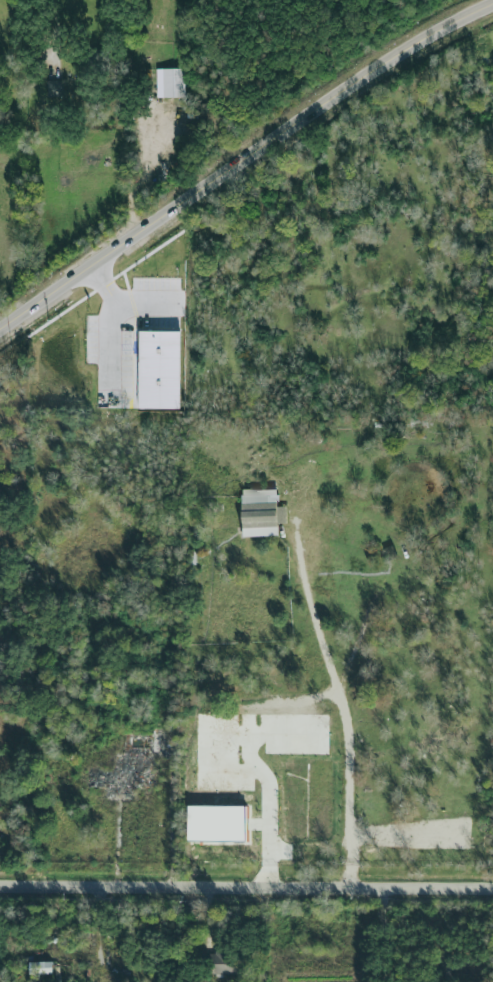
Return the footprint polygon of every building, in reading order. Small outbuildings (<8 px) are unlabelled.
[(156,97),(182,96),(181,67),(155,68),(156,97)] [(46,80),(46,96),(62,95),(61,80),(46,80)] [(241,490),(242,537),(278,536),(277,524),(286,524),(286,507),(276,507),(276,489),(241,490)] [(189,844),(248,843),(247,806),(189,807),(189,844)] [(243,954),(215,953),(215,975),(242,975),(243,954)] [(52,962),(29,963),(29,975),(52,975),(52,962)]
